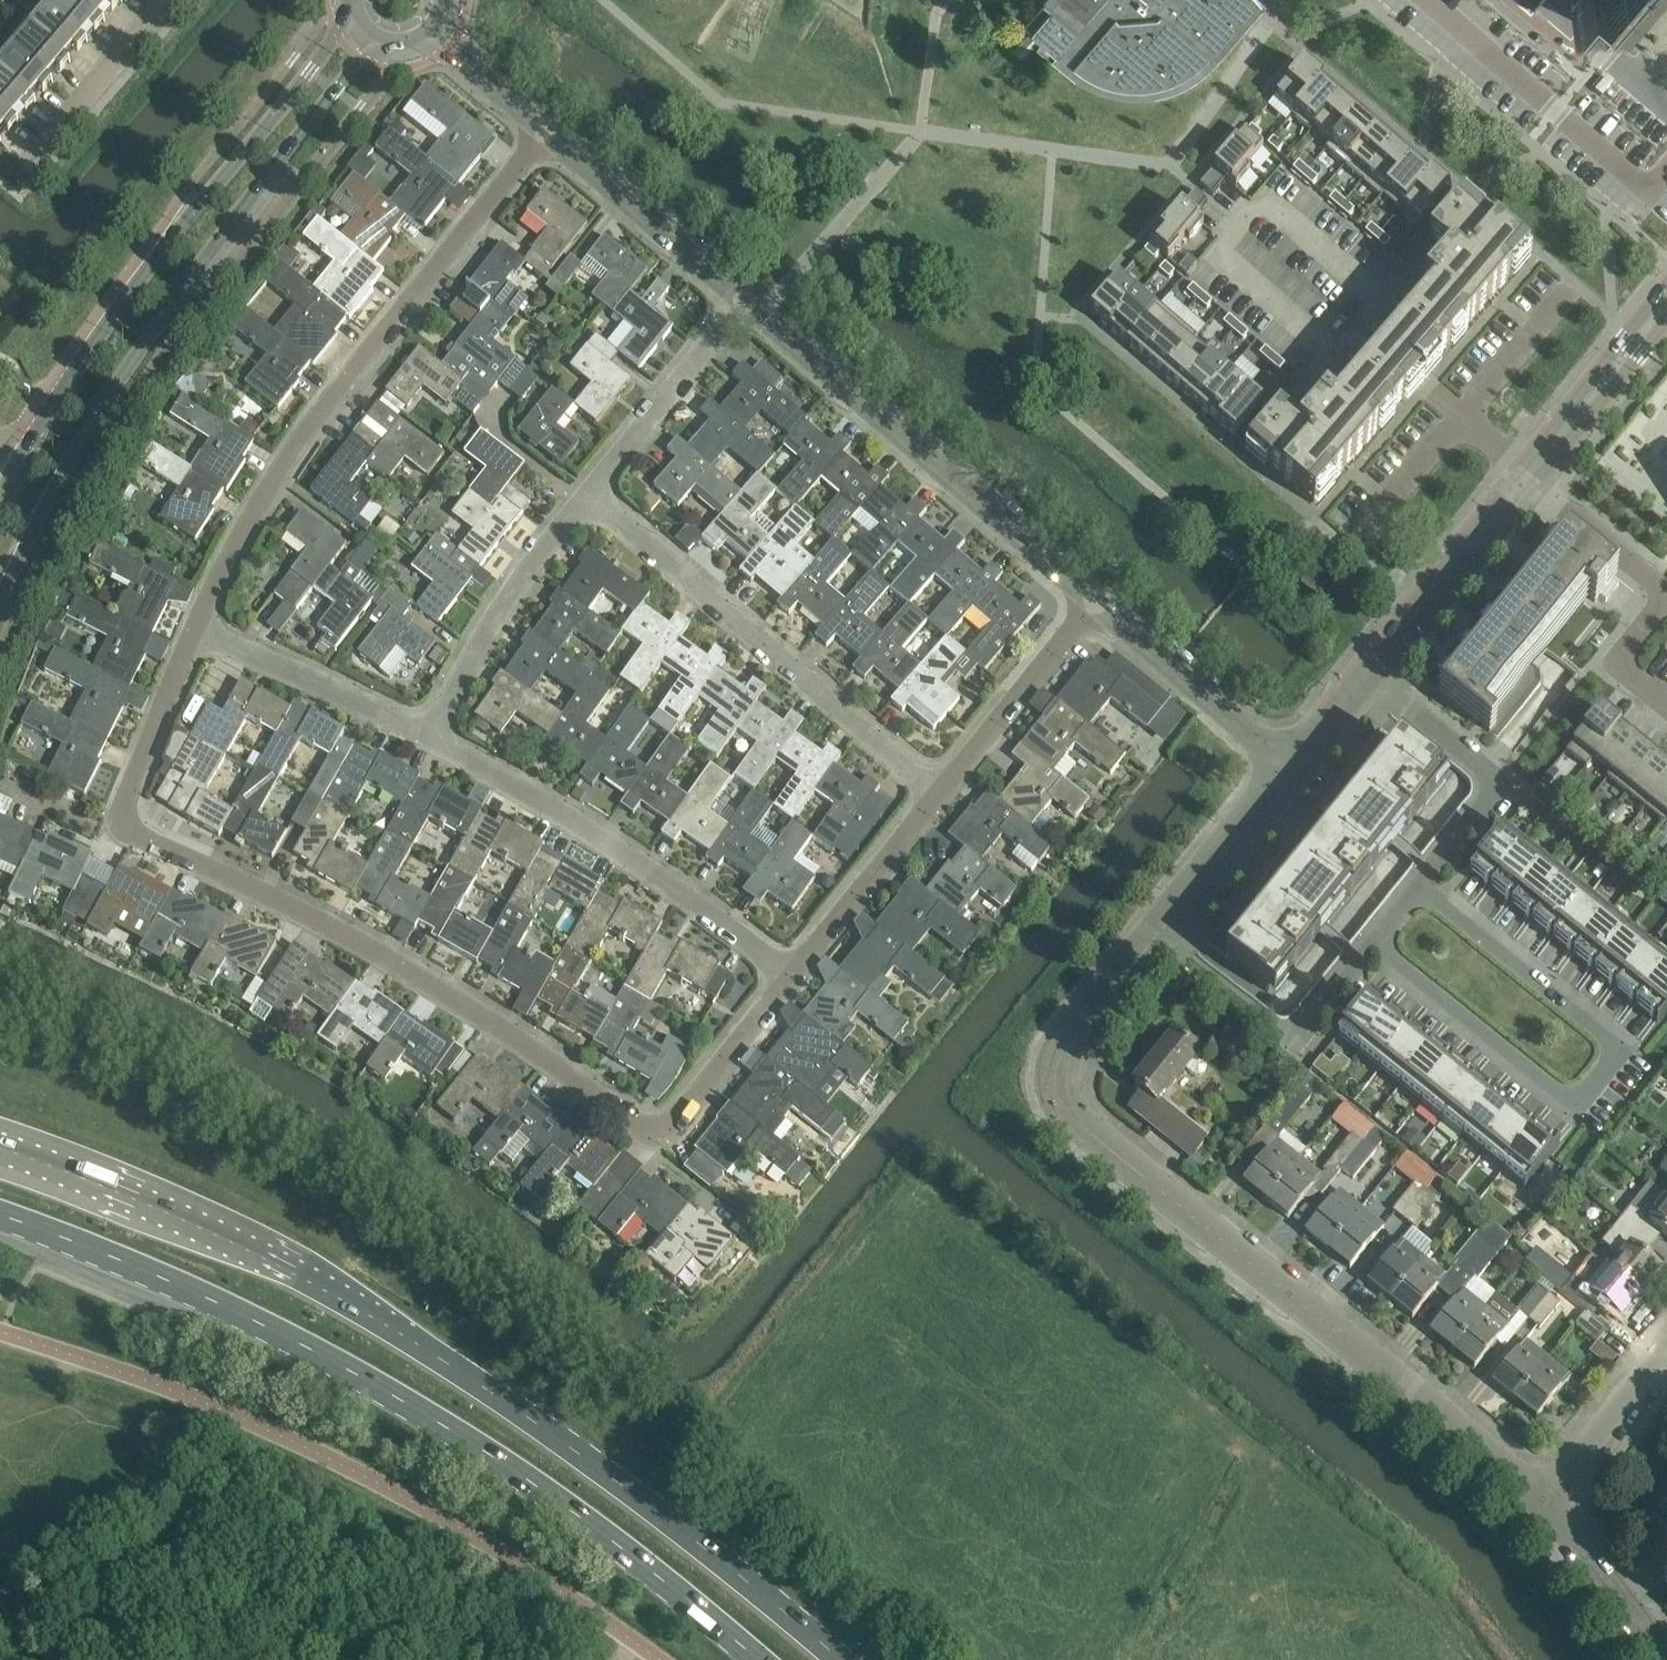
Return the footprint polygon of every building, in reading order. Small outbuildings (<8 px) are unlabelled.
[(98,16),(80,0),(53,0),(47,7),(81,36),(89,26),(94,30),(103,20),(98,16)] [(98,16),(107,6),(112,10),(121,0),(80,0),(98,16)] [(1024,24),(1042,39),(1036,46),(1049,57),(1072,76),(1080,81),(1088,86),(1096,90),(1104,93),(1113,95),(1122,96),(1131,97),(1133,97),(1135,97),(1137,97),(1146,97),(1155,95),(1164,93),(1173,90),(1181,87),(1189,83),(1197,78),(1204,72),(1206,71),(1207,70),(1211,67),(1214,63),(1217,60),(1255,16),(1266,4),(1262,0),(1044,0),(1039,5),(1024,24)] [(1623,46),(1629,39),(1638,28),(1646,19),(1663,0),(1570,0),(1623,46)] [(47,7),(30,27),(64,56),(72,46),(77,51),(86,40),(81,36),(47,7)] [(69,61),(64,56),(30,27),(13,48),(46,76),(55,67),(60,71),(69,61)] [(0,62),(0,72),(29,97),(38,87),(43,91),(52,81),(46,76),(13,48),(0,62)] [(1294,111),(1295,112),(1323,80),(1304,63),(1276,95),(1294,111)] [(12,117),(20,107),(25,111),(34,101),(29,97),(0,72),(0,107),(12,117)] [(1341,96),(1323,80),(1295,112),(1294,111),(1291,115),(1310,132),(1314,128),(1313,128),(1341,96)] [(426,159),(455,184),(458,186),(481,157),(478,154),(492,138),(426,85),(411,103),(447,132),(426,159)] [(1314,128),(1331,143),(1359,111),(1341,96),(1313,128),(1314,128)] [(0,107),(0,131),(3,127),(8,132),(17,121),(12,117),(0,107)] [(1359,111),(1331,143),(1325,149),(1344,165),(1377,127),(1359,111)] [(397,121),(390,130),(401,138),(408,130),(397,121)] [(1261,134),(1251,125),(1246,132),(1255,141),(1261,134)] [(1344,165),(1363,181),(1395,142),(1377,127),(1344,165)] [(455,184),(426,159),(401,138),(390,130),(390,129),(375,148),(411,177),(390,203),(405,217),(422,231),(445,202),(442,199),(455,184)] [(1214,169),(1200,185),(1205,190),(1212,195),(1226,179),(1235,188),(1250,171),(1246,168),(1263,148),(1245,132),(1214,169)] [(1273,137),(1267,144),(1277,152),(1283,146),(1273,137)] [(1382,194),(1413,158),(1395,142),(1363,181),(1381,196),(1383,194),(1382,194)] [(348,169),(355,175),(374,151),(367,145),(348,169)] [(1382,194),(1383,194),(1400,209),(1401,210),(1432,174),(1413,158),(1382,194)] [(1302,177),(1308,170),(1298,162),(1294,167),(1292,168),(1302,177)] [(1308,170),(1302,177),(1312,185),(1318,178),(1308,170)] [(405,217),(390,203),(353,174),(339,193),(361,211),(340,237),(373,264),(395,236),(392,233),(405,217)] [(1432,174),(1401,210),(1400,209),(1398,211),(1417,228),(1443,198),(1450,190),(1432,174)] [(523,261),(523,262),(525,264),(544,279),(587,224),(543,190),(526,212),(549,229),(523,261)] [(1195,191),(1181,207),(1150,243),(1167,258),(1185,239),(1189,242),(1203,226),(1193,217),(1207,201),(1201,195),(1195,191)] [(1338,208),(1344,201),(1334,193),(1329,200),(1338,208)] [(1521,250),(1461,198),(1453,207),(1429,235),(1449,253),(1416,292),(1424,299),(1394,335),(1384,347),(1382,348),(1372,360),(1342,396),(1333,388),(1299,427),(1279,410),(1254,438),(1247,447),(1307,499),(1324,479),(1331,484),(1346,466),(1352,459),(1378,429),(1372,423),(1385,409),(1389,413),(1391,414),(1393,412),(1394,411),(1395,409),(1402,401),(1403,399),(1404,399),(1402,397),(1398,394),(1403,387),(1414,375),(1415,374),(1425,362),(1431,355),(1435,358),(1437,360),(1439,358),(1445,351),(1447,349),(1448,347),(1450,346),(1450,345),(1448,343),(1444,340),(1457,326),(1463,331),(1463,330),(1489,300),(1495,293),(1510,275),(1504,270),(1521,250)] [(1344,201),(1338,208),(1348,216),(1354,210),(1344,201)] [(310,213),(305,220),(312,226),(317,219),(310,213)] [(312,226),(302,237),(303,238),(333,264),(312,290),(316,294),(346,318),(349,320),(373,291),(370,289),(384,273),(373,264),(340,237),(317,219),(312,226)] [(1365,231),(1375,239),(1381,233),(1371,224),(1365,231)] [(1390,241),(1381,233),(1375,239),(1384,248),(1390,241)] [(590,297),(612,315),(630,294),(647,271),(604,236),(586,257),(608,276),(590,297)] [(458,298),(449,310),(471,327),(488,304),(510,322),(520,310),(528,300),(509,285),(506,283),(513,273),(516,276),(525,264),(523,262),(523,261),(501,243),(467,287),(472,291),(464,302),(458,298)] [(1154,259),(1159,252),(1150,244),(1144,250),(1154,259)] [(274,259),(280,264),(289,271),(300,257),(286,245),(274,259)] [(552,279),(563,288),(581,265),(570,256),(552,279)] [(1188,257),(1178,268),(1187,275),(1196,264),(1188,257)] [(1165,263),(1159,270),(1168,278),(1174,272),(1165,263)] [(346,318),(316,294),(280,264),(266,282),(302,311),(280,338),(310,363),(313,365),(337,336),(333,334),(346,318)] [(1140,292),(1140,291),(1121,275),(1090,311),(1109,328),(1140,292)] [(623,324),(607,344),(617,352),(616,353),(618,354),(638,370),(673,327),(660,317),(677,295),(658,280),(641,303),(630,294),(612,315),(623,324)] [(1186,291),(1196,300),(1202,293),(1192,285),(1191,286),(1186,291)] [(1109,328),(1128,343),(1160,305),(1142,289),(1140,291),(1140,292),(1109,328)] [(1202,293),(1196,300),(1206,308),(1212,301),(1202,293)] [(508,393),(526,370),(515,361),(515,360),(494,343),(510,322),(488,304),(471,327),(441,365),(463,382),(468,375),(490,393),(496,384),(508,393)] [(1178,321),(1160,305),(1128,343),(1146,359),(1178,321)] [(310,363),(280,338),(244,308),(229,327),(265,356),(244,384),(277,410),(300,381),(297,379),(310,363)] [(542,314),(536,322),(545,329),(551,322),(542,314)] [(1233,331),(1238,324),(1229,316),(1223,323),(1233,331)] [(1164,375),(1191,343),(1192,343),(1197,337),(1178,321),(1146,359),(1164,375)] [(1248,333),(1238,324),(1233,331),(1242,339),(1248,333)] [(610,364),(618,354),(616,353),(617,352),(595,334),(585,346),(610,364)] [(554,337),(549,344),(559,352),(565,345),(554,337)] [(1164,375),(1182,390),(1215,352),(1215,353),(1220,347),(1212,341),(1203,352),(1192,343),(1191,343),(1164,375)] [(630,380),(610,364),(585,346),(568,366),(591,384),(573,406),(595,423),(630,380)] [(1259,354),(1269,362),(1275,355),(1265,347),(1259,354)] [(459,387),(463,382),(441,365),(419,348),(385,391),(406,409),(423,387),(445,404),(450,398),(472,415),(481,404),(459,387)] [(1215,353),(1215,352),(1182,390),(1200,406),(1233,368),(1215,353)] [(1284,364),(1275,355),(1269,362),(1279,371),(1284,364)] [(761,412),(790,438),(805,422),(807,419),(743,363),(732,375),(742,384),(720,410),(744,431),(761,412)] [(1200,406),(1218,421),(1251,383),(1233,368),(1200,406)] [(508,393),(519,402),(537,379),(526,370),(508,393)] [(490,393),(468,375),(463,382),(459,387),(481,404),(490,393)] [(1270,399),(1251,383),(1218,421),(1237,438),(1244,429),(1270,399)] [(557,427),(573,407),(550,389),(517,431),(561,466),(579,444),(557,427)] [(191,469),(223,491),(226,493),(246,461),(242,459),(254,441),(182,396),(170,416),(209,441),(191,469)] [(720,410),(710,401),(699,413),(709,422),(687,447),(711,468),(727,450),(757,475),(759,474),(774,456),(744,431),(720,410)] [(383,441),(374,452),(366,463),(366,464),(388,481),(405,459),(427,475),(444,454),(379,402),(361,424),(383,441)] [(248,420),(240,430),(250,437),(258,428),(248,420)] [(795,506),(797,508),(822,479),(842,455),(851,445),(839,434),(831,444),(805,422),(790,438),(783,446),(802,462),(777,490),(795,506)] [(353,435),(374,452),(383,441),(361,424),(353,435)] [(486,470),(469,491),(491,508),(508,486),(525,465),(481,431),(464,453),(486,470)] [(366,463),(374,452),(353,435),(344,446),(366,463)] [(741,494),(711,468),(687,447),(677,439),(666,450),(676,459),(654,486),(678,507),(695,487),(724,512),(741,494)] [(223,491),(191,469),(151,444),(139,464),(178,489),(159,519),(195,542),(215,510),(211,508),(223,491)] [(344,446),(310,490),(355,524),(366,532),(371,526),(359,517),(372,502),(349,485),(366,464),(366,463),(344,446)] [(834,540),(859,511),(880,487),(889,477),(877,467),(868,477),(842,455),(822,479),(841,495),(816,524),(833,539),(834,540)] [(704,536),(701,539),(713,549),(722,539),(748,561),(768,538),(749,522),(777,490),(759,474),(757,475),(741,494),(724,512),(704,536)] [(469,491),(452,513),(475,530),(458,551),(457,552),(472,564),(479,569),(513,525),(530,503),(508,486),(491,508),(469,491)] [(898,544),(918,520),(927,510),(915,499),(906,509),(880,487),(859,511),(878,528),(853,557),(870,572),(872,573),(897,544),(898,544)] [(797,508),(795,506),(768,538),(748,561),(739,572),(751,582),(759,572),(786,594),(806,570),(787,554),(814,522),(797,508)] [(312,589),(328,566),(346,544),(302,511),(285,533),(307,550),(290,572),(302,581),(312,589)] [(891,589),(909,605),(910,606),(935,576),(956,552),(965,542),(953,532),(944,542),(918,520),(898,544),(916,560),(891,589)] [(685,529),(674,542),(688,554),(701,539),(704,536),(695,529),(685,529)] [(418,539),(408,531),(403,537),(412,546),(418,539)] [(371,532),(363,543),(379,554),(387,544),(371,532)] [(433,584),(416,606),(438,624),(472,580),(465,574),(472,564),(457,552),(458,551),(436,534),(428,546),(411,567),(433,584)] [(1566,535),(1440,692),(1477,722),(1488,709),(1582,592),(1588,597),(1595,602),(1599,596),(1606,601),(1613,592),(1618,586),(1612,581),(1616,576),(1616,575),(1566,535)] [(834,540),(833,539),(806,570),(786,594),(777,604),(789,614),(797,604),(823,627),(843,603),(825,587),(852,555),(834,540)] [(166,602),(175,582),(99,544),(88,565),(130,586),(115,616),(153,636),(169,603),(166,602)] [(377,554),(363,544),(348,564),(361,575),(377,554)] [(587,612),(602,592),(633,615),(641,606),(649,595),(616,571),(608,565),(587,550),(578,563),(581,565),(562,593),(561,594),(587,612)] [(946,637),(946,638),(972,608),(994,585),(1003,575),(990,564),(982,574),(956,552),(935,576),(953,592),(928,622),(946,637)] [(608,565),(616,571),(620,565),(612,559),(608,565)] [(340,575),(328,566),(312,589),(334,605),(317,628),(327,636),(323,642),(321,641),(321,642),(335,653),(336,652),(335,650),(372,600),(353,585),(361,575),(348,564),(340,575)] [(1300,584),(1316,597),(1329,581),(1313,568),(1300,584)] [(302,581),(290,572),(273,594),(284,603),(302,581)] [(823,627),(815,636),(827,647),(836,637),(862,659),(881,636),(863,619),(890,588),(872,573),(870,572),(843,603),(823,627)] [(295,611),(312,589),(302,581),(284,603),(295,611)] [(965,654),(984,671),(1040,607),(1029,597),(1020,607),(994,585),(972,608),(991,625),(965,654)] [(62,590),(55,603),(70,610),(76,597),(62,590)] [(379,625),(357,654),(379,671),(390,679),(407,657),(418,666),(435,644),(402,618),(411,607),(388,591),(386,594),(381,600),(380,602),(376,607),(378,609),(371,618),(379,625)] [(587,612),(561,594),(562,593),(558,591),(549,604),(553,606),(533,634),(558,653),(573,633),(605,656),(620,636),(587,612)] [(153,636),(115,616),(76,597),(70,610),(66,618),(107,639),(92,669),(130,689),(147,656),(143,655),(153,636)] [(1301,598),(1297,602),(1306,609),(1309,605),(1301,598)] [(881,636),(862,659),(853,669),(864,679),(873,669),(899,691),(919,668),(901,652),(927,621),(910,606),(909,605),(881,636)] [(669,626),(641,606),(633,615),(621,633),(642,647),(619,680),(639,695),(660,666),(659,666),(679,638),(680,639),(690,624),(677,615),(669,626)] [(524,647),(504,675),(530,693),(544,673),(575,696),(589,678),(589,679),(591,676),(580,668),(558,653),(533,634),(529,631),(520,644),(524,647)] [(946,638),(946,637),(919,668),(899,691),(890,702),(902,712),(906,707),(909,704),(913,707),(910,711),(933,730),(959,700),(939,683),(965,654),(946,638)] [(707,658),(680,639),(679,638),(659,666),(660,666),(680,680),(657,713),(677,727),(698,699),(697,698),(717,671),(728,657),(715,648),(707,658)] [(39,643),(36,649),(51,656),(54,650),(50,648),(41,644),(39,643)] [(130,689),(92,669),(54,650),(51,656),(43,671),(85,692),(69,723),(107,742),(124,709),(121,708),(130,689)] [(1079,672),(1056,701),(1089,728),(1111,701),(1146,730),(1171,699),(1115,654),(1106,666),(1095,657),(1082,674),(1079,672)] [(590,655),(580,668),(591,676),(598,666),(600,663),(590,655)] [(591,676),(589,679),(602,688),(611,675),(598,666),(591,676)] [(697,698),(698,699),(718,713),(695,745),(715,760),(736,731),(735,731),(755,703),(755,704),(766,689),(753,680),(745,691),(717,671),(697,698)] [(530,693),(504,675),(501,672),(492,685),(495,687),(474,716),(500,735),(515,714),(547,736),(561,717),(561,716),(552,710),(530,693)] [(568,707),(561,716),(561,717),(547,736),(538,748),(551,757),(559,746),(587,766),(607,740),(606,740),(586,725),(609,693),(589,679),(589,678),(575,696),(568,707)] [(208,705),(190,736),(226,757),(248,718),(276,734),(290,709),(241,681),(222,713),(208,705)] [(18,697),(15,702),(28,709),(31,704),(18,697)] [(561,716),(568,707),(559,701),(552,710),(561,716)] [(1043,717),(1020,745),(1053,772),(1075,745),(1111,774),(1125,757),(1089,728),(1056,701),(1059,703),(1046,719),(1043,717)] [(290,709),(276,734),(258,766),(279,778),(301,740),(330,757),(344,732),(294,702),(290,709)] [(783,724),(755,704),(755,703),(735,731),(736,731),(756,745),(733,778),(753,793),(775,762),(774,762),(794,735),(804,722),(791,713),(783,724)] [(107,742),(69,723),(31,704),(28,709),(20,725),(62,745),(46,777),(84,796),(101,763),(98,761),(107,742)] [(587,766),(579,777),(592,786),(600,775),(629,795),(647,770),(646,769),(626,755),(650,722),(629,707),(606,740),(607,740),(587,766)] [(1592,758),(1619,724),(1600,709),(1566,751),(1586,767),(1593,759),(1592,758)] [(657,713),(650,722),(670,737),(677,727),(657,713)] [(1592,758),(1593,759),(1610,773),(1638,740),(1619,724),(1592,758)] [(204,795),(226,757),(190,736),(175,728),(162,761),(173,767),(172,768),(186,776),(168,808),(218,837),(222,830),(233,811),(204,795)] [(1249,891),(1207,943),(1232,963),(1267,991),(1272,995),(1320,937),(1327,928),(1392,848),(1399,839),(1446,780),(1441,776),(1381,728),(1334,787),(1332,789),(1258,880),(1249,891)] [(792,824),(815,792),(814,792),(833,766),(841,756),(828,746),(823,755),(794,735),(774,762),(775,762),(795,777),(772,809),(792,824)] [(670,737),(646,769),(647,770),(629,795),(621,806),(633,815),(640,804),(668,824),(669,824),(687,798),(667,784),(690,751),(670,737)] [(1638,740),(1610,773),(1606,777),(1626,793),(1657,755),(1638,740)] [(987,792),(986,793),(1030,828),(1052,801),(1074,819),(1088,801),(1053,772),(1020,745),(1011,756),(1025,767),(998,801),(987,792)] [(354,746),(341,769),(323,800),(349,815),(366,785),(402,805),(386,834),(419,776),(381,755),(378,760),(354,746)] [(700,751),(696,757),(704,762),(708,756),(700,751)] [(1626,793),(1644,808),(1666,780),(1666,763),(1657,755),(1626,793)] [(323,800),(341,769),(327,761),(309,792),(323,800)] [(166,779),(172,768),(164,763),(158,774),(166,779)] [(279,778),(258,766),(233,811),(222,830),(272,859),(286,833),(257,817),(279,778)] [(728,828),(727,827),(707,813),(730,780),(710,766),(687,798),(669,824),(668,824),(661,834),(673,844),(681,833),(709,853),(710,853),(728,828)] [(814,792),(815,792),(835,806),(812,839),(832,853),(880,787),(867,778),(861,785),(833,766),(814,792)] [(1558,775),(1551,769),(1542,779),(1542,780),(1549,785),(1558,775)] [(448,867),(447,868),(448,868),(481,810),(443,788),(440,793),(417,780),(420,776),(419,776),(386,834),(412,849),(429,818),(464,839),(455,854),(448,867)] [(1666,818),(1666,780),(1644,808),(1664,824),(1666,820),(1666,819),(1666,818)] [(323,800),(309,792),(291,824),(305,832),(323,800)] [(752,793),(727,827),(728,828),(710,853),(709,853),(705,858),(718,868),(723,860),(752,879),(770,854),(750,840),(773,807),(752,793)] [(1052,846),(1030,828),(986,793),(973,809),(971,807),(948,836),(980,863),(1002,835),(1038,864),(1052,846)] [(1582,795),(1573,805),(1580,811),(1589,800),(1582,795)] [(323,800),(305,832),(292,854),(316,867),(313,873),(352,895),(386,834),(368,865),(332,845),(349,815),(323,800)] [(1580,811),(1587,816),(1596,806),(1589,800),(1580,811)] [(1094,806),(1087,815),(1099,824),(1106,815),(1094,805),(1094,806)] [(482,810),(481,810),(448,868),(473,883),(491,853),(526,873),(508,906),(544,844),(505,822),(502,827),(479,814),(482,810)] [(19,871),(36,833),(5,818),(0,815),(0,862),(19,871)] [(752,879),(744,890),(757,899),(762,891),(767,894),(792,911),(810,885),(815,879),(794,863),(812,839),(791,824),(787,830),(779,841),(770,854),(752,879)] [(1626,830),(1619,825),(1611,835),(1618,841),(1626,830)] [(1489,890),(1490,891),(1525,848),(1503,830),(1468,873),(1469,874),(1471,872),(1486,884),(1488,882),(1492,886),(1489,890)] [(1626,830),(1618,841),(1625,847),(1633,836),(1626,830)] [(15,879),(8,894),(10,894),(18,898),(29,903),(41,877),(73,892),(63,911),(59,919),(69,925),(74,917),(93,883),(80,875),(91,854),(58,839),(56,842),(36,833),(19,871),(15,879)] [(448,868),(447,868),(430,899),(394,879),(412,849),(386,834),(352,895),(356,888),(379,901),(376,907),(414,928),(448,868)] [(948,864),(925,892),(957,919),(979,892),(1001,910),(1016,891),(980,863),(948,836),(947,837),(964,849),(950,866),(948,864)] [(566,946),(566,947),(603,882),(565,860),(562,866),(539,853),(544,844),(508,906),(533,921),(551,891),(586,911),(566,946)] [(1510,907),(1511,907),(1545,864),(1525,848),(1490,891),(1492,889),(1507,901),(1508,899),(1513,903),(1510,907)] [(440,852),(435,859),(448,867),(455,854),(448,850),(440,852)] [(1648,865),(1655,871),(1663,860),(1656,855),(1648,865)] [(1655,871),(1662,877),(1666,870),(1666,864),(1663,860),(1655,871)] [(1531,924),(1566,881),(1545,864),(1511,907),(1511,908),(1513,905),(1528,918),(1529,916),(1534,920),(1531,924)] [(107,890),(87,924),(107,935),(112,925),(144,943),(172,892),(140,874),(139,877),(120,867),(107,890)] [(456,913),(473,883),(448,868),(414,928),(414,929),(418,923),(440,936),(437,941),(476,963),(508,906),(492,933),(456,913)] [(875,925),(874,926),(877,929),(907,953),(931,924),(966,952),(979,936),(957,919),(925,892),(914,883),(916,881),(911,878),(910,880),(897,896),(898,896),(875,925)] [(1566,881),(1531,924),(1532,924),(1534,922),(1548,934),(1550,932),(1555,936),(1551,940),(1552,941),(1587,898),(1566,881)] [(603,882),(566,947),(592,961),(609,931),(644,952),(624,988),(662,922),(624,901),(621,906),(598,893),(604,882),(603,882)] [(74,917),(87,924),(107,890),(93,883),(74,917)] [(191,902),(172,892),(144,943),(140,950),(160,961),(173,937),(203,953),(223,916),(193,899),(191,902)] [(1572,957),(1573,957),(1607,914),(1587,898),(1552,941),(1554,939),(1569,951),(1571,949),(1575,953),(1572,957)] [(516,951),(533,921),(508,906),(476,963),(478,961),(500,974),(497,979),(536,1001),(566,947),(566,946),(552,971),(516,951)] [(1593,974),(1628,931),(1607,914),(1573,957),(1573,958),(1575,956),(1590,968),(1591,966),(1596,970),(1593,974)] [(243,927),(223,916),(203,953),(191,975),(211,985),(223,961),(255,978),(277,941),(245,923),(243,927)] [(624,988),(650,1003),(667,973),(715,1001),(730,976),(717,969),(720,964),(681,942),(678,948),(656,935),(662,923),(662,922),(624,988)] [(989,924),(981,934),(993,944),(1001,934),(989,924)] [(928,999),(943,981),(937,977),(877,929),(865,945),(862,943),(838,970),(871,997),(893,970),(928,999)] [(1613,990),(1614,991),(1649,948),(1628,931),(1593,974),(1594,975),(1596,972),(1610,984),(1612,982),(1617,986),(1613,990)] [(252,1008),(249,1011),(260,1019),(266,1022),(273,1011),(286,1021),(303,997),(332,1018),(356,983),(326,963),(324,965),(292,946),(266,985),(252,1008)] [(575,991),(592,961),(566,947),(536,1001),(559,1014),(556,1019),(593,1041),(593,1042),(624,988),(610,1012),(575,991)] [(1635,1008),(1666,967),(1666,963),(1649,948),(1614,991),(1615,991),(1616,989),(1631,1001),(1633,999),(1637,1003),(1634,1007),(1635,1008)] [(1635,1008),(1637,1006),(1652,1018),(1653,1016),(1658,1020),(1655,1024),(1656,1025),(1666,1011),(1666,967),(1635,1008)] [(825,987),(802,1015),(836,1042),(857,1015),(892,1043),(907,1026),(871,997),(838,970),(838,971),(841,974),(828,990),(825,987)] [(356,983),(332,1018),(318,1037),(337,1050),(353,1027),(382,1047),(405,1014),(375,993),(373,995),(356,983)] [(650,1003),(624,988),(593,1042),(617,1055),(614,1061),(652,1083),(659,1071),(675,1081),(692,1050),(676,1041),(669,1054),(632,1033),(650,1003)] [(1358,1054),(1392,1011),(1389,1015),(1384,1011),(1385,1009),(1370,997),(1372,995),(1371,994),(1336,1037),(1358,1054)] [(1392,1011),(1358,1054),(1378,1071),(1413,1028),(1412,1028),(1409,1032),(1404,1028),(1406,1026),(1391,1014),(1393,1012),(1392,1011)] [(382,1047),(367,1067),(386,1080),(402,1057),(431,1078),(436,1072),(445,1079),(451,1070),(465,1051),(424,1023),(422,1026),(405,1014),(382,1047)] [(856,1089),(871,1070),(836,1042),(802,1015),(805,1017),(792,1033),(789,1031),(767,1059),(770,1061),(769,1062),(813,1096),(831,1074),(834,1070),(856,1089)] [(310,1022),(299,1037),(311,1046),(322,1031),(310,1022)] [(1413,1028),(1378,1071),(1399,1088),(1434,1045),(1433,1044),(1430,1048),(1425,1044),(1427,1043),(1412,1031),(1414,1028),(1413,1028)] [(1174,1036),(1133,1086),(1140,1091),(1150,1099),(1139,1114),(1192,1157),(1217,1125),(1170,1088),(1181,1074),(1185,1069),(1194,1077),(1199,1078),(1203,1076),(1207,1072),(1207,1066),(1206,1062),(1197,1054),(1174,1036)] [(1434,1045),(1399,1088),(1420,1104),(1454,1061),(1451,1065),(1446,1061),(1447,1059),(1432,1047),(1434,1045)] [(472,1099),(498,1121),(499,1122),(525,1089),(496,1065),(495,1067),(478,1053),(474,1058),(462,1074),(435,1107),(453,1122),(472,1099)] [(1342,1071),(1322,1055),(1311,1068),(1332,1085),(1342,1071)] [(1454,1061),(1420,1104),(1440,1121),(1475,1078),(1471,1082),(1467,1078),(1468,1076),(1453,1064),(1455,1062),(1454,1061)] [(753,1075),(730,1104),(773,1138),(786,1121),(777,1114),(785,1104),(832,1141),(845,1125),(834,1116),(836,1114),(813,1096),(769,1062),(756,1078),(753,1075)] [(1475,1078),(1440,1121),(1461,1138),(1496,1095),(1495,1094),(1492,1098),(1487,1095),(1489,1093),(1474,1081),(1476,1079),(1475,1078)] [(1299,1088),(1276,1117),(1287,1126),(1311,1097),(1299,1088)] [(541,1102),(525,1089),(499,1122),(498,1121),(472,1154),(489,1168),(500,1154),(501,1155),(519,1133),(546,1154),(546,1155),(572,1122),(544,1099),(541,1102)] [(1496,1095),(1461,1138),(1482,1155),(1517,1112),(1516,1111),(1513,1115),(1508,1111),(1509,1109),(1495,1098),(1496,1095)] [(773,1138),(730,1104),(730,1105),(733,1107),(720,1123),(717,1121),(693,1149),(726,1176),(749,1148),(785,1178),(800,1159),(773,1138)] [(1517,1112),(1482,1155),(1502,1171),(1537,1128),(1533,1132),(1529,1128),(1530,1126),(1515,1114),(1517,1112)] [(530,1174),(520,1186),(548,1210),(554,1181),(564,1169),(566,1166),(593,1188),(590,1191),(591,1191),(593,1188),(608,1170),(620,1156),(591,1133),(589,1136),(572,1122),(546,1155),(546,1154),(539,1162),(530,1174)] [(1537,1128),(1502,1171),(1524,1189),(1559,1146),(1558,1145),(1554,1149),(1549,1145),(1551,1143),(1536,1131),(1538,1129),(1537,1128)] [(1402,1141),(1415,1152),(1425,1139),(1412,1129),(1402,1141)] [(1299,1159),(1265,1201),(1288,1218),(1312,1188),(1321,1196),(1341,1170),(1365,1141),(1354,1132),(1319,1174),(1299,1159)] [(1284,1133),(1277,1141),(1243,1182),(1265,1201),(1299,1159),(1306,1150),(1284,1133)] [(1365,1141),(1341,1170),(1353,1179),(1376,1150),(1365,1141)] [(1622,1151),(1614,1144),(1609,1150),(1617,1157),(1622,1151)] [(1207,1159),(1197,1151),(1186,1164),(1196,1172),(1207,1159)] [(714,1185),(686,1164),(683,1169),(710,1190),(714,1185)] [(590,1191),(577,1207),(588,1216),(618,1178),(608,1170),(593,1188),(591,1191),(590,1191)] [(1584,1170),(1575,1182),(1583,1189),(1593,1177),(1584,1170)] [(628,1186),(598,1224),(617,1238),(629,1222),(634,1216),(661,1238),(687,1206),(659,1183),(657,1186),(640,1172),(639,1172),(628,1186)] [(618,1178),(588,1216),(598,1224),(628,1186),(618,1178)] [(1403,1220),(1427,1191),(1416,1182),(1392,1211),(1403,1220)] [(1620,1219),(1645,1239),(1655,1227),(1666,1237),(1666,1197),(1659,1191),(1650,1183),(1649,1183),(1620,1219)] [(1339,1191),(1305,1233),(1327,1251),(1361,1209),(1339,1191)] [(1427,1191),(1403,1220),(1415,1229),(1438,1200),(1427,1191)] [(656,1244),(645,1257),(652,1262),(664,1271),(676,1281),(694,1259),(709,1272),(718,1260),(731,1245),(735,1240),(706,1216),(704,1219),(687,1206),(661,1238),(656,1244)] [(1361,1209),(1327,1251),(1349,1269),(1383,1227),(1361,1209)] [(1635,1251),(1645,1239),(1620,1219),(1601,1243),(1620,1258),(1610,1271),(1639,1294),(1659,1270),(1635,1251)] [(1457,1263),(1465,1270),(1483,1248),(1499,1229),(1488,1220),(1454,1261),(1457,1263)] [(1519,1242),(1526,1234),(1517,1227),(1510,1235),(1519,1242)] [(1499,1229),(1483,1248),(1465,1270),(1477,1279),(1495,1257),(1510,1238),(1499,1229)] [(1389,1301),(1423,1259),(1401,1241),(1367,1283),(1389,1301)] [(1591,1255),(1561,1292),(1565,1296),(1585,1312),(1586,1313),(1596,1300),(1620,1319),(1639,1294),(1610,1271),(1591,1255)] [(1423,1259),(1389,1301),(1412,1319),(1446,1277),(1423,1259)] [(1527,1319),(1548,1293),(1537,1285),(1516,1310),(1527,1319)] [(1451,1351),(1485,1309),(1463,1291),(1429,1333),(1451,1351)] [(1548,1293),(1527,1319),(1539,1329),(1559,1303),(1548,1293)] [(1485,1309),(1451,1351),(1474,1369),(1508,1327),(1485,1309)] [(1575,1324),(1575,1325),(1597,1342),(1606,1331),(1584,1313),(1575,1324)] [(1514,1401),(1548,1359),(1525,1341),(1491,1383),(1514,1401)] [(1548,1359),(1514,1401),(1536,1419),(1570,1377),(1548,1359)]
